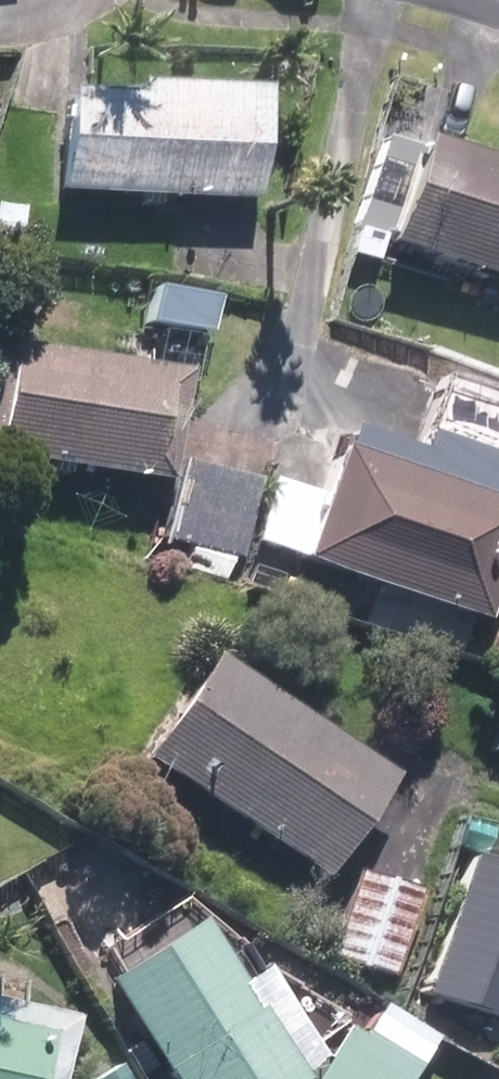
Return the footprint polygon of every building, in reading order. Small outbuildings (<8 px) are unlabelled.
[(62,94),(58,191),(250,200),(255,91),(134,85),(133,98),(62,94)] [(382,246),(498,281),(498,168),(413,142),(382,246)] [(160,480),(177,377),(0,348),(0,454),(160,480)] [(297,560),(481,621),(498,567),(498,462),(421,437),(415,454),(340,430),(297,560)] [(177,461),(158,535),(237,555),(256,480),(177,461)] [(205,658),(140,758),(321,876),(387,776),(205,658)] [(476,846),(429,992),(498,1013),(498,853),(476,846)] [(387,973),(413,893),(355,875),(329,954),(387,973)] [(106,984),(170,1078),(300,1078),(296,1073),(316,1060),(259,973),(239,986),(197,924),(106,984)] [(71,1021),(0,1005),(0,1078),(58,1078),(71,1021)] [(432,1039),(381,1008),(363,1037),(347,1027),(314,1078),(407,1078),(432,1039)]
